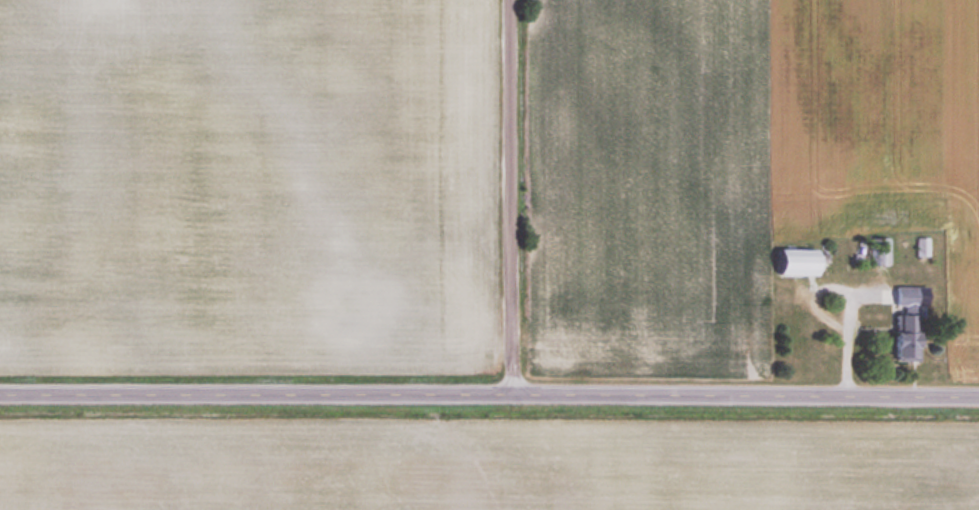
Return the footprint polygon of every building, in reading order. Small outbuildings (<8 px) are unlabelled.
[(889,239),(873,238),(872,265),(889,265),(889,239)] [(816,249),(779,249),(779,276),(816,276),(816,249)] [(893,314),(893,361),(917,361),(917,314),(893,314)]
